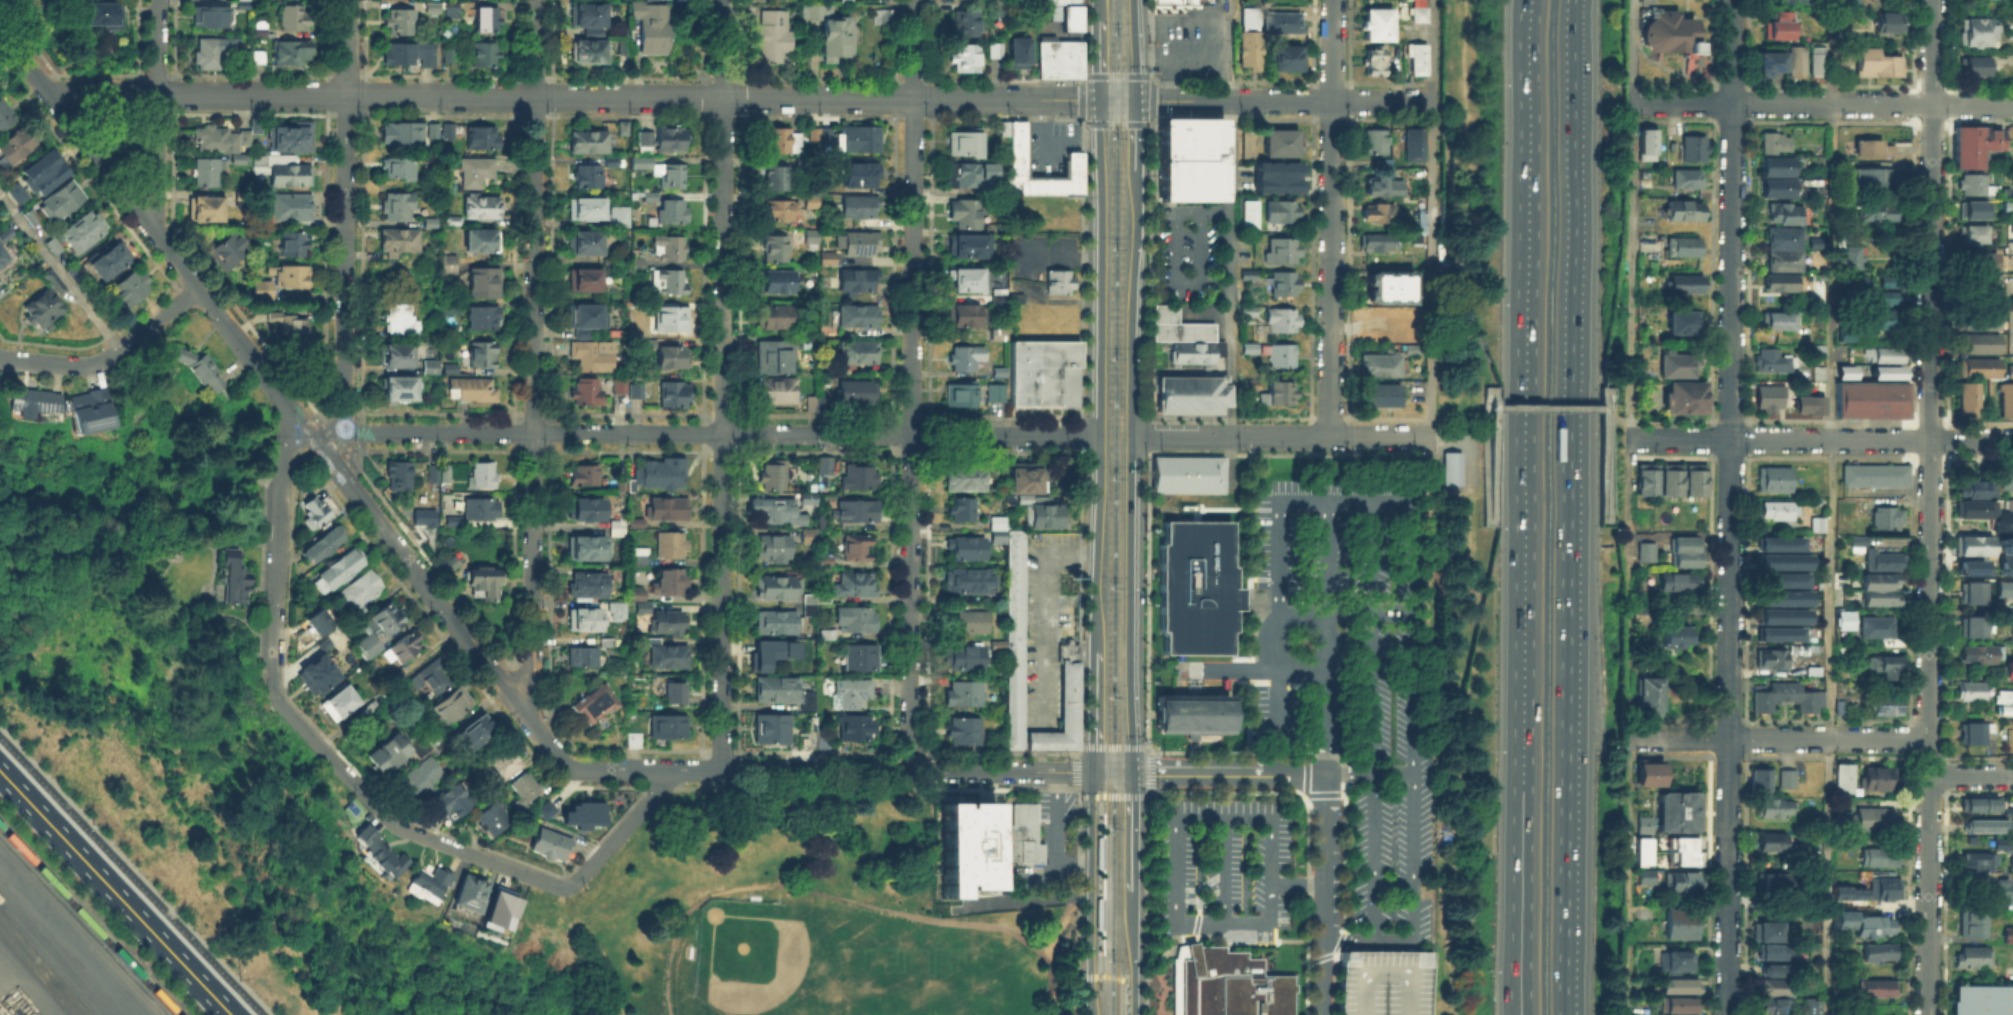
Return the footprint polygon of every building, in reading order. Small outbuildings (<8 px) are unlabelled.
[(1012,1),(1012,0),(1077,0),(1077,27),(1061,27),(1061,16),(1048,16),(1048,1),(1012,1)] [(991,11),(991,1),(1004,1),(1004,11),(991,11)] [(240,2),(254,2),(254,10),(240,10),(240,2)] [(445,18),(446,4),(459,4),(459,18),(445,18)] [(632,20),(632,4),(654,4),(654,5),(669,5),(670,18),(669,52),(670,52),(669,56),(643,55),(643,20),(632,20)] [(118,5),(118,6),(122,6),(123,12),(123,26),(121,28),(121,30),(106,30),(106,24),(86,24),(87,5),(118,5)] [(442,6),(442,13),(428,13),(428,5),(442,6)] [(1255,5),(1255,21),(1238,21),(1238,5),(1255,5)] [(1426,21),(1410,21),(1410,5),(1426,5),(1426,21)] [(573,6),(605,6),(604,27),(573,27),(573,6)] [(825,44),(825,21),(801,21),(802,6),(832,6),(832,18),(848,18),(848,29),(855,29),(855,55),(838,55),(838,63),(825,63),(825,44)] [(869,20),(868,6),(887,6),(887,14),(888,16),(887,16),(887,20),(869,20)] [(304,7),(304,12),(313,12),(313,24),(310,24),(310,30),(283,30),(283,7),(304,7)] [(950,7),(974,7),(974,32),(950,32),(950,7)] [(1391,7),(1391,40),(1362,40),(1363,7),(1391,7)] [(230,8),(230,28),(221,27),(197,28),(196,25),(196,9),(230,8)] [(1265,8),(1268,8),(1296,9),(1296,20),(1300,20),(1300,22),(1300,25),(1300,30),(1273,30),(1270,29),(1262,29),(1262,20),(1262,18),(1265,18),(1264,9),(1265,8)] [(477,9),(500,9),(499,33),(477,32),(477,9)] [(1675,9),(1675,16),(1691,16),(1691,49),(1648,49),(1648,48),(1641,45),(1639,36),(1638,29),(1640,23),(1643,19),(1649,15),(1649,9),(1675,9)] [(1771,20),(1771,9),(1789,9),(1789,36),(1763,36),(1763,20),(1771,20)] [(392,26),(387,26),(387,18),(391,18),(391,11),(415,11),(415,34),(392,34),(392,26)] [(759,51),(759,25),(762,25),(762,12),(785,12),(785,31),(792,31),(792,53),(783,53),(783,63),(763,62),(762,58),(762,51),(759,51)] [(1901,12),(1901,29),(1875,29),(1875,12),(1901,12)] [(1959,17),(1989,17),(1989,22),(1996,22),(1997,41),(1960,42),(1959,17)] [(255,21),(268,22),(268,37),(255,37),(255,21)] [(1024,60),(1024,65),(1006,64),(1006,34),(1014,34),(1014,30),(1025,30),(1024,60)] [(1237,30),(1257,30),(1256,63),(1237,63),(1237,30)] [(1038,32),(1053,32),(1053,38),(1078,38),(1078,73),(1034,73),(1034,38),(1038,37),(1038,32)] [(222,40),(222,69),(197,69),(198,40),(222,40)] [(985,40),(997,40),(997,54),(985,53),(985,40)] [(622,41),(631,41),(631,55),(621,55),(622,41)] [(276,42),(311,43),(311,59),(300,59),(300,65),(276,65),(276,42)] [(577,42),(604,42),(604,63),(577,63),(577,42)] [(951,59),(948,59),(949,47),(952,47),(952,42),(973,42),(973,68),(951,68),(951,59)] [(1403,53),(1404,42),(1422,42),(1422,71),(1407,71),(1407,53),(1403,53)] [(499,43),(499,49),(498,49),(498,54),(500,54),(500,66),(474,66),(475,43),(499,43)] [(1379,43),(1379,54),(1382,54),(1383,62),(1379,62),(1379,72),(1361,72),(1361,47),(1369,47),(1369,43),(1379,43)] [(1270,44),(1296,44),(1296,66),(1270,66),(1270,44)] [(415,60),(415,64),(386,64),(386,50),(390,50),(390,45),(436,45),(436,68),(421,68),(421,60),(415,60)] [(1802,45),(1802,74),(1786,74),(1786,45),(1802,45)] [(1808,45),(1824,46),(1824,73),(1808,73),(1808,45)] [(1893,53),(1893,72),(1871,72),(1871,67),(1854,67),(1854,45),(1872,45),(1872,53),(1893,53)] [(1754,73),(1754,48),(1781,48),(1781,73),(1754,73)] [(444,50),(455,50),(455,63),(444,63),(444,50)] [(243,51),(253,51),(253,52),(266,52),(266,66),(243,66),(243,51)] [(1959,56),(1985,56),(1985,72),(1959,71),(1959,56)] [(18,119),(0,133),(0,101),(3,99),(18,119)] [(1023,173),(1061,173),(1061,150),(1076,150),(1076,191),(990,190),(990,176),(1004,176),(1004,132),(996,132),(996,118),(1023,119),(1023,173)] [(1156,161),(1156,120),(1220,120),(1220,162),(1156,161)] [(275,130),(289,130),(289,122),(313,122),(313,151),(275,151),(275,130)] [(629,122),(629,135),(620,135),(620,122),(629,122)] [(1980,124),(1980,127),(2000,127),(2000,148),(1980,148),(1980,165),(1952,165),(1952,124),(1980,124)] [(382,146),(382,137),(384,137),(384,125),(424,125),(424,146),(385,145),(385,146),(382,146)] [(440,125),(440,139),(429,139),(429,125),(440,125)] [(455,125),(455,139),(444,139),(444,125),(455,125)] [(870,127),(870,126),(881,127),(881,150),(879,150),(879,153),(838,152),(838,131),(841,131),(841,126),(850,127),(870,127)] [(1251,127),(1251,132),(1251,142),(1251,154),(1238,154),(1239,127),(1240,127),(1251,127)] [(1402,127),(1419,127),(1419,158),(1402,158),(1402,127)] [(12,165),(0,147),(0,145),(23,128),(29,136),(34,132),(42,142),(12,165)] [(1360,132),(1360,128),(1382,128),(1382,150),(1357,149),(1357,132),(1360,132)] [(1652,128),(1653,160),(1636,160),(1635,128),(1652,128)] [(470,129),(496,129),(496,137),(499,137),(499,148),(470,148),(470,129)] [(687,129),(687,151),(668,151),(668,153),(660,153),(660,147),(659,147),(659,143),(659,129),(687,129)] [(821,145),(816,145),(816,143),(810,143),(810,130),(822,130),(822,129),(832,129),(832,143),(821,143),(821,145)] [(945,129),(976,129),(976,151),(945,151),(945,129)] [(1260,129),(1293,129),(1293,156),(1260,155),(1260,129)] [(1759,150),(1759,129),(1787,129),(1787,150),(1759,150)] [(199,143),(194,143),(194,130),(239,130),(239,132),(245,133),(245,147),(239,153),(199,154),(199,143)] [(801,154),(789,155),(789,154),(766,154),(766,130),(793,130),(793,133),(801,133),(801,154)] [(608,154),(571,154),(572,133),(608,133),(608,154)] [(654,133),(654,146),(654,154),(640,154),(640,133),(654,133)] [(1678,134),(1704,135),(1703,159),(1678,159),(1678,134)] [(1891,140),(1891,152),(1853,151),(1853,140),(1891,140)] [(68,172),(38,195),(34,189),(30,192),(19,179),(23,175),(19,170),(48,147),(68,172)] [(1759,171),(1759,154),(1791,154),(1791,171),(1759,171)] [(234,155),(246,156),(246,165),(234,164),(234,155)] [(267,156),(298,156),(298,162),(297,162),(297,166),(312,166),(312,186),(271,186),(271,175),(254,175),(254,160),(267,160),(267,156)] [(616,159),(618,159),(618,167),(607,167),(607,158),(616,159)] [(654,176),(654,170),(634,170),(634,159),(653,159),(653,165),(685,165),(685,188),(662,188),(662,176),(654,176)] [(225,160),(225,169),(219,169),(221,186),(195,186),(194,160),(225,160)] [(390,168),(384,168),(384,161),(416,160),(416,178),(390,179),(390,168)] [(463,160),(493,160),(493,177),(483,177),(483,189),(463,189),(463,160)] [(1272,190),(1272,189),(1266,188),(1266,190),(1259,190),(1259,160),(1266,160),(1266,162),(1272,162),(1272,161),(1279,161),(1279,162),(1286,162),(1286,161),(1296,161),(1296,162),(1299,162),(1304,162),(1304,172),(1299,172),(1299,178),(1304,178),(1304,189),(1296,189),(1296,190),(1286,190),(1286,189),(1279,189),(1279,190),(1272,190)] [(943,161),(991,161),(991,175),(984,175),(984,184),(943,184),(943,161)] [(1156,161),(1220,162),(1221,205),(1155,204),(1156,161)] [(877,165),(877,167),(881,167),(881,180),(877,179),(877,189),(846,189),(846,183),(839,183),(839,172),(846,172),(846,165),(877,165)] [(578,166),(601,166),(600,187),(578,187),(578,166)] [(1891,166),(1891,177),(1878,177),(1878,180),(1854,180),(1853,167),(1891,166)] [(1698,167),(1698,186),(1671,185),(1671,167),(1698,167)] [(789,168),(789,190),(767,190),(767,168),(789,168)] [(1956,193),(1956,172),(1981,172),(1981,193),(1956,193)] [(1398,175),(1397,191),(1362,191),(1362,185),(1361,175),(1398,175)] [(1759,195),(1759,177),(1792,177),(1792,195),(1759,195)] [(16,180),(27,195),(16,204),(4,189),(16,180)] [(48,219),(41,210),(45,208),(42,203),(73,180),(86,199),(56,222),(52,216),(48,219)] [(816,192),(803,193),(803,207),(817,207),(816,192)] [(646,194),(658,194),(658,202),(646,202),(646,194)] [(385,202),(387,202),(387,195),(414,195),(414,211),(411,211),(411,220),(385,220),(385,202)] [(273,214),(269,214),(269,205),(274,205),(274,196),(312,196),(312,221),(274,221),(273,214)] [(467,196),(485,196),(485,199),(501,199),(501,219),(467,218),(467,196)] [(843,213),(836,213),(836,197),(876,197),(876,212),(874,212),(874,219),(843,219),(843,213)] [(946,217),(946,197),(979,197),(979,205),(975,205),(975,224),(953,224),(953,217),(946,217)] [(1240,198),(1257,198),(1257,227),(1240,227),(1240,198)] [(191,199),(223,199),(223,221),(191,221),(191,199)] [(571,204),(579,204),(579,199),(605,200),(605,218),(571,218),(571,204)] [(1297,199),(1297,205),(1301,205),(1302,215),(1297,215),(1297,220),(1269,221),(1268,200),(1297,199)] [(1856,219),(1856,199),(1894,199),(1894,219),(1856,219)] [(2001,199),(2012,199),(2012,209),(2001,209),(2001,199)] [(1667,200),(1699,200),(1699,217),(1667,217),(1667,200)] [(1958,201),(1982,200),(1983,214),(1958,215),(1958,201)] [(686,201),(685,208),(689,207),(688,223),(661,223),(661,210),(664,210),(664,201),(686,201)] [(1365,201),(1390,201),(1390,217),(1388,217),(1388,219),(1378,218),(1368,219),(1368,216),(1360,215),(1360,207),(1360,206),(1359,205),(1359,201),(1365,201)] [(768,202),(799,202),(799,215),(792,215),(792,219),(768,219),(768,202)] [(1767,202),(1795,202),(1795,221),(1767,220),(1767,202)] [(630,228),(612,227),(612,208),(630,208),(630,228)] [(39,223),(39,222),(34,226),(25,215),(33,209),(40,220),(39,223)] [(90,213),(93,218),(98,214),(106,225),(103,227),(107,234),(78,253),(63,232),(90,213)] [(463,218),(463,227),(448,227),(448,218),(463,218)] [(439,227),(433,228),(427,228),(427,219),(439,219),(439,227)] [(1763,264),(1764,223),(1797,223),(1796,264),(1763,264)] [(1983,224),(1982,240),(1957,240),(1958,224),(1983,224)] [(4,244),(0,239),(0,235),(9,228),(15,235),(4,244)] [(235,231),(246,245),(245,254),(222,271),(208,252),(235,231)] [(382,231),(419,231),(419,251),(397,251),(397,258),(390,258),(390,255),(382,255),(382,231)] [(807,231),(819,231),(819,244),(807,243),(807,231)] [(1357,241),(1357,231),(1388,232),(1388,248),(1359,248),(1359,241),(1357,241)] [(468,245),(461,245),(461,232),(499,232),(499,252),(468,251),(468,245)] [(981,232),(980,258),(945,258),(945,232),(981,232)] [(283,233),(305,233),(305,256),(283,256),(283,233)] [(571,233),(602,233),(602,255),(571,254),(571,233)] [(875,234),(875,256),(847,256),(847,234),(875,234)] [(1696,235),(1696,254),(1665,254),(1665,235),(1696,235)] [(1292,236),(1292,242),(1294,242),(1294,251),(1291,251),(1291,253),(1291,258),(1266,258),(1266,236),(1292,236)] [(767,262),(766,253),(767,253),(767,237),(788,237),(788,262),(767,262)] [(1807,247),(1807,237),(1821,237),(1821,247),(1807,247)] [(54,238),(64,249),(57,255),(48,244),(54,238)] [(656,252),(656,238),(684,238),(684,260),(662,260),(656,252)] [(120,242),(132,259),(127,263),(104,281),(91,264),(120,242)] [(1839,246),(1860,247),(1860,267),(1839,267),(1839,246)] [(8,260),(0,266),(0,250),(8,260)] [(1991,251),(1991,267),(1963,267),(1964,251),(1991,251)] [(823,253),(837,253),(836,267),(822,267),(823,253)] [(441,256),(447,255),(447,256),(457,256),(457,275),(441,275),(441,256)] [(644,273),(633,273),(633,259),(645,259),(644,273)] [(1251,265),(1252,277),(1239,278),(1239,273),(1238,266),(1251,265)] [(76,266),(85,278),(78,284),(69,272),(76,266)] [(950,266),(977,266),(977,287),(950,287),(950,266)] [(837,267),(876,267),(876,290),(837,290),(837,267)] [(51,287),(41,276),(51,268),(69,290),(61,296),(53,287),(51,287)] [(118,297),(112,289),(138,268),(150,284),(146,287),(149,291),(123,311),(115,300),(118,297)] [(276,275),(268,274),(268,268),(310,268),(310,287),(277,287),(276,275)] [(1066,268),(1066,274),(1069,274),(1069,283),(1066,283),(1066,290),(1044,290),(1044,268),(1066,268)] [(1290,269),(1290,274),(1294,274),(1294,291),(1269,291),(1270,269),(1290,269)] [(1760,287),(1761,269),(1794,269),(1794,288),(1760,287)] [(471,270),(502,270),(501,298),(471,298),(471,270)] [(1412,270),(1411,303),(1363,303),(1364,270),(1412,270)] [(602,271),(602,292),(571,292),(571,271),(602,271)] [(685,271),(685,288),(688,288),(688,294),(655,293),(655,271),(685,271)] [(1878,284),(1879,271),(1901,272),(1901,284),(1878,284)] [(765,272),(791,273),(791,293),(765,293),(765,272)] [(1667,274),(1697,274),(1697,290),(1667,290),(1667,274)] [(1960,279),(1991,280),(1991,293),(1959,293),(1960,279)] [(271,300),(252,300),(252,298),(251,297),(252,294),(253,294),(253,282),(271,282),(271,300)] [(1002,286),(1002,300),(990,300),(990,286),(1002,286)] [(32,326),(25,317),(30,314),(25,307),(49,288),(65,309),(51,321),(51,322),(41,330),(36,323),(32,326)] [(1879,301),(1879,289),(1902,289),(1902,301),(1879,301)] [(457,313),(457,303),(441,302),(441,312),(457,313)] [(944,302),(974,303),(974,323),(944,323),(944,302)] [(1149,340),(1149,303),(1174,303),(1174,320),(1210,320),(1210,338),(1221,338),(1221,352),(1212,352),(1212,342),(1209,342),(1209,361),(1169,361),(1169,339),(1159,339),(1159,340),(1149,340)] [(1251,303),(1251,312),(1236,312),(1236,304),(1251,303)] [(644,304),(644,313),(631,312),(631,304),(644,304)] [(602,305),(602,328),(590,328),(590,338),(575,338),(576,305),(601,305),(602,305)] [(1391,305),(1391,325),(1377,325),(1362,326),(1362,308),(1362,305),(1391,305)] [(1868,325),(1868,305),(1900,305),(1900,325),(1868,325)] [(411,306),(411,316),(417,322),(418,322),(418,334),(387,334),(387,324),(386,324),(386,317),(389,314),(389,306),(411,306)] [(1294,306),(1294,323),(1289,327),(1264,327),(1264,306),(1294,306)] [(760,307),(793,308),(793,329),(760,329),(760,307)] [(834,308),(878,307),(878,327),(834,327),(834,308)] [(469,329),(469,308),(497,308),(497,335),(486,335),(486,329),(469,329)] [(658,308),(690,308),(690,331),(658,331),(658,308)] [(1666,309),(1697,309),(1697,331),(1666,331),(1666,309)] [(1997,329),(1958,329),(1958,309),(1997,309),(1997,329)] [(268,320),(268,311),(282,311),(282,320),(268,320)] [(1794,311),(1794,326),(1761,326),(1761,311),(1794,311)] [(283,338),(283,318),(308,318),(308,339),(283,338)] [(1854,323),(1854,339),(1839,339),(1839,323),(1854,323)] [(1402,324),(1416,325),(1416,335),(1402,335),(1402,324)] [(1001,326),(1000,336),(988,336),(988,326),(1001,326)] [(1997,353),(1957,353),(1957,333),(1997,332),(1997,353)] [(643,346),(643,337),(656,337),(656,346),(643,346)] [(818,337),(818,347),(800,347),(800,338),(818,337)] [(1007,338),(1076,339),(1075,403),(1006,402),(1007,338)] [(1253,340),(1253,350),(1240,350),(1239,340),(1253,340)] [(1401,341),(1415,343),(1415,351),(1401,351),(1401,341)] [(1266,351),(1258,351),(1258,342),(1291,342),(1290,359),(1293,359),(1293,364),(1266,364),(1266,351)] [(580,360),(572,360),(572,343),(614,343),(614,372),(580,372),(580,360)] [(795,343),(795,353),(791,353),(791,374),(760,374),(760,343),(795,343)] [(843,343),(877,343),(877,364),(856,364),(856,373),(843,373),(843,343)] [(471,344),(497,344),(496,367),(471,367),(471,344)] [(947,346),(950,346),(950,344),(967,344),(967,358),(971,358),(971,367),(947,367),(947,346)] [(1825,344),(1809,344),(1809,357),(1825,358),(1825,344)] [(1873,360),(1873,344),(1903,344),(1903,360),(1873,360)] [(388,346),(412,346),(412,367),(388,366),(388,346)] [(661,348),(685,348),(685,367),(661,367),(661,348)] [(1776,348),(1776,354),(1792,354),(1792,369),(1754,369),(1754,348),(1776,348)] [(177,361),(174,356),(183,350),(197,354),(200,359),(206,355),(221,376),(219,377),(226,386),(214,394),(208,386),(206,387),(191,366),(177,361)] [(1362,351),(1380,351),(1398,351),(1397,353),(1397,356),(1402,358),(1403,364),(1402,368),(1402,370),(1403,370),(1403,372),(1402,372),(1402,373),(1401,372),(1386,372),(1384,372),(1383,372),(1375,372),(1371,372),(1362,372),(1362,370),(1358,369),(1358,363),(1358,359),(1359,350),(1361,350),(1362,351)] [(1693,351),(1693,375),(1658,375),(1658,351),(1693,351)] [(1997,377),(1957,377),(1957,357),(1997,357),(1997,377)] [(440,362),(440,374),(425,374),(425,362),(440,362)] [(441,363),(442,372),(456,371),(456,362),(441,363)] [(1001,364),(1001,373),(990,373),(990,364),(1001,364)] [(1855,365),(1855,378),(1836,378),(1836,365),(1855,365)] [(1902,365),(1902,378),(1870,378),(1870,365),(1902,365)] [(1151,377),(1224,378),(1224,407),(1215,407),(1215,413),(1151,413),(1151,377)] [(386,378),(409,379),(409,378),(417,378),(417,400),(386,400),(386,378)] [(760,379),(796,379),(796,405),(760,404),(760,379)] [(1254,379),(1254,387),(1241,386),(1242,379),(1254,379)] [(1289,379),(1290,381),(1290,385),(1292,385),(1293,388),(1293,393),(1290,393),(1290,401),(1256,400),(1256,390),(1266,390),(1266,379),(1289,379)] [(450,380),(493,380),(493,388),(498,388),(498,401),(450,401),(450,380)] [(628,380),(628,393),(614,393),(614,380),(628,380)] [(1834,380),(1905,380),(1905,415),(1834,415),(1834,380)] [(574,390),(577,390),(577,381),(602,381),(601,405),(574,404),(574,390)] [(941,403),(942,381),(971,381),(970,403),(941,403)] [(1395,381),(1395,403),(1361,403),(1361,381),(1395,381)] [(1977,381),(1977,415),(1957,415),(1957,381),(1977,381)] [(877,382),(877,399),(877,404),(871,404),(839,404),(839,382),(877,382)] [(1001,382),(1001,397),(984,397),(985,382),(1001,382)] [(1701,382),(1701,409),(1663,409),(1663,382),(1701,382)] [(1998,382),(2012,382),(2012,416),(1998,415),(1998,382)] [(663,383),(686,384),(686,386),(691,386),(691,401),(686,401),(686,407),(663,407),(663,383)] [(1773,404),(1773,411),(1761,411),(1761,404),(1752,404),(1752,383),(1779,383),(1779,404),(1773,404)] [(644,385),(644,398),(631,397),(631,385),(644,385)] [(46,389),(51,390),(50,391),(59,392),(58,412),(31,410),(31,417),(7,415),(8,392),(14,393),(15,387),(46,389)] [(79,408),(78,405),(72,406),(70,397),(106,389),(114,423),(111,424),(112,427),(80,435),(74,409),(79,408)] [(815,411),(804,411),(804,394),(815,394),(815,411)] [(815,396),(826,395),(826,410),(816,410),(815,396)] [(1823,395),(1823,413),(1794,413),(1794,395),(1823,395)] [(1461,451),(1442,451),(1441,484),(1460,485),(1461,451)] [(1151,456),(1151,492),(1222,492),(1222,455),(1151,456)] [(979,456),(979,487),(943,487),(943,457),(979,456)] [(834,459),(833,475),(820,475),(820,462),(820,459),(834,459)] [(641,487),(641,460),(685,460),(684,487),(641,487)] [(762,467),(775,467),(776,461),(787,461),(787,489),(762,489),(762,467)] [(1007,461),(1035,461),(1034,488),(1033,488),(1033,491),(1026,491),(1026,500),(1013,500),(1014,488),(1007,488),(1007,461)] [(1839,462),(1905,462),(1905,484),(1839,484),(1839,462)] [(389,463),(411,463),(411,491),(389,491),(389,463)] [(1656,495),(1636,494),(1636,463),(1656,463),(1656,495)] [(1680,495),(1659,495),(1659,463),(1680,463),(1680,495)] [(1704,495),(1683,495),(1683,463),(1704,463),(1704,495)] [(474,464),(496,465),(495,489),(472,488),(469,488),(469,477),(473,477),(473,466),(474,464)] [(1998,464),(2012,464),(2012,486),(1998,486),(1998,464)] [(1789,491),(1756,491),(1756,465),(1789,466),(1789,491)] [(572,472),(576,472),(576,466),(599,466),(599,485),(572,485),(572,472)] [(430,467),(438,467),(438,483),(430,483),(430,467)] [(848,473),(848,468),(869,468),(869,469),(875,469),(875,485),(873,485),(873,489),(844,489),(844,473),(848,473)] [(451,469),(451,483),(443,483),(443,469),(451,469)] [(1955,492),(1955,478),(1990,478),(1990,493),(1955,492)] [(816,495),(816,505),(804,505),(804,496),(805,496),(805,495),(816,495)] [(948,496),(970,496),(970,517),(948,517),(948,496)] [(1836,528),(1836,496),(1853,496),(1853,528),(1836,528)] [(1757,514),(1757,497),(1792,498),(1792,514),(1757,514)] [(2006,498),(2012,498),(2012,509),(2005,509),(2006,498)] [(311,516),(304,506),(313,499),(322,504),(331,517),(313,530),(306,520),(311,516)] [(647,510),(652,510),(652,499),(691,499),(691,520),(647,520),(647,510)] [(1955,516),(1955,499),(1995,499),(1995,513),(1995,517),(1992,517),(1955,516)] [(465,500),(496,500),(496,507),(498,507),(498,520),(464,520),(465,500)] [(574,516),(570,516),(570,500),(604,501),(604,520),(574,520),(574,516)] [(753,523),(753,500),(792,500),(792,503),(796,503),(796,516),(806,516),(806,524),(753,523)] [(1021,502),(1054,502),(1055,524),(1026,524),(1026,516),(1021,516),(1021,502)] [(840,518),(840,503),(877,503),(877,523),(860,523),(860,528),(847,528),(847,518),(840,518)] [(1869,528),(1869,504),(1899,504),(1899,528),(1869,528)] [(411,508),(433,508),(433,523),(411,523),(411,508)] [(2001,510),(2012,510),(2012,529),(1992,529),(1992,517),(1995,517),(1995,513),(2001,513),(2001,510)] [(1001,540),(987,540),(987,514),(1002,514),(1002,528),(1001,540)] [(1815,529),(1815,516),(1824,516),(1824,529),(1815,529)] [(463,517),(463,527),(448,527),(448,517),(463,517)] [(612,521),(626,522),(625,537),(612,537),(612,521)] [(1159,521),(1231,521),(1231,565),(1235,565),(1235,586),(1241,586),(1241,608),(1231,608),(1231,629),(1226,629),(1226,651),(1160,651),(1160,631),(1154,631),(1154,543),(1159,543),(1159,521)] [(309,560),(304,553),(337,527),(347,539),(316,563),(312,558),(309,560)] [(817,529),(817,544),(803,544),(803,529),(817,529)] [(1020,531),(1019,748),(1003,748),(1003,531),(1020,531)] [(1846,541),(1846,532),(1864,532),(1863,541),(1846,541)] [(659,533),(685,534),(685,540),(689,540),(688,549),(683,555),(683,558),(658,558),(659,533)] [(1755,533),(1799,533),(1799,547),(1755,547),(1755,533)] [(1953,552),(1954,533),(1990,533),(1990,552),(1953,552)] [(943,546),(943,534),(980,534),(980,556),(949,556),(949,546),(943,546)] [(847,536),(871,536),(871,547),(869,547),(869,557),(871,557),(871,561),(847,561),(847,536)] [(1670,536),(1697,536),(1697,563),(1670,563),(1670,536)] [(791,537),(791,557),(789,559),(786,560),(786,562),(785,563),(774,563),(774,559),(760,559),(760,537),(791,537)] [(1997,537),(2012,537),(2012,552),(1997,552),(1997,537)] [(605,539),(605,560),(570,560),(570,539),(605,539)] [(1651,542),(1651,558),(1636,558),(1636,542),(1651,542)] [(1872,542),(1872,548),(1900,548),(1900,564),(1862,564),(1862,542),(1872,542)] [(221,546),(220,563),(222,564),(221,598),(241,599),(242,583),(248,584),(248,570),(241,570),(242,547),(221,546)] [(362,557),(372,549),(373,550),(379,559),(354,577),(353,575),(325,595),(316,583),(322,579),(319,576),(356,549),(362,557)] [(652,549),(652,558),(648,558),(648,564),(636,564),(636,549),(652,549)] [(1756,550),(1805,550),(1805,565),(1756,564),(1756,550)] [(453,556),(460,565),(449,573),(442,564),(453,556)] [(822,558),(834,558),(834,566),(822,566),(822,558)] [(1982,575),(1956,574),(1956,559),(1983,559),(1982,575)] [(1997,559),(2012,559),(2012,575),(1997,575),(1997,559)] [(942,566),(991,566),(991,589),(942,589),(942,566)] [(1805,568),(1805,583),(1755,583),(1755,568),(1805,568)] [(474,597),(474,586),(469,586),(469,569),(496,569),(497,601),(486,601),(486,597),(474,597)] [(1859,600),(1859,569),(1894,569),(1894,601),(1859,600)] [(370,570),(384,588),(381,589),(385,594),(378,599),(375,595),(363,605),(370,613),(361,620),(340,594),(370,570)] [(685,571),(685,577),(688,577),(688,588),(684,588),(684,594),(660,594),(660,571),(685,571)] [(1658,573),(1693,573),(1693,588),(1658,588),(1658,573)] [(835,587),(841,582),(841,574),(873,574),(873,589),(876,589),(876,596),(835,596),(835,587)] [(571,585),(574,585),(574,575),(608,575),(608,597),(571,597),(571,585)] [(758,578),(802,578),(802,593),(797,593),(797,599),(758,599),(758,578)] [(1981,581),(1981,600),(1959,600),(1959,581),(1981,581)] [(1994,581),(2012,581),(2012,596),(1994,596),(1994,581)] [(1808,587),(1808,602),(1758,602),(1758,587),(1808,587)] [(646,590),(646,600),(631,600),(631,590),(646,590)] [(830,593),(830,603),(817,603),(817,612),(803,612),(803,592),(830,593)] [(625,601),(608,601),(608,617),(624,618),(625,601)] [(639,604),(650,604),(650,614),(639,614),(639,604)] [(364,652),(358,644),(369,636),(361,625),(389,605),(394,612),(396,610),(405,623),(386,637),(380,629),(374,634),(384,648),(366,661),(361,654),(364,652)] [(1763,606),(1806,606),(1806,619),(1756,619),(1757,606),(1763,606)] [(2004,606),(2012,606),(2012,619),(2004,619),(2004,606)] [(955,622),(945,622),(945,608),(985,608),(985,629),(955,629),(955,622)] [(840,609),(873,609),(872,617),(877,617),(877,632),(840,632),(840,609)] [(1853,629),(1836,629),(1836,609),(1853,609),(1853,629)] [(600,612),(601,612),(601,630),(570,630),(570,610),(600,611),(600,612)] [(321,611),(332,625),(320,635),(308,622),(321,611)] [(655,613),(682,613),(682,634),(655,634),(655,613)] [(797,613),(797,619),(801,619),(801,634),(757,634),(757,613),(797,613)] [(1678,632),(1678,638),(1656,638),(1656,614),(1681,614),(1681,632),(1678,632)] [(1889,615),(1889,636),(1858,635),(1858,615),(1889,615)] [(1981,616),(1981,633),(1957,633),(1957,616),(1981,616)] [(1754,624),(1800,624),(1799,637),(1754,637),(1754,624)] [(1686,625),(1660,625),(1660,647),(1685,647),(1686,625)] [(837,638),(823,639),(823,631),(836,630),(837,638)] [(390,663),(384,654),(415,631),(422,640),(418,643),(417,652),(402,664),(397,658),(390,663)] [(1000,637),(1000,647),(988,647),(988,637),(1000,637)] [(614,639),(614,647),(602,647),(602,639),(614,639)] [(752,639),(794,639),(794,658),(767,658),(767,671),(752,671),(752,669),(749,669),(749,650),(752,650),(752,639)] [(840,661),(841,641),(874,642),(873,663),(840,661)] [(1786,650),(1787,642),(1806,642),(1806,650),(1786,650)] [(1056,643),(1073,643),(1073,746),(1023,746),(1023,730),(1056,731),(1056,643)] [(1993,643),(1993,659),(1959,659),(1959,644),(1993,643)] [(942,661),(942,644),(980,644),(980,660),(942,661)] [(648,645),(688,647),(688,668),(648,666),(648,645)] [(1781,648),(1781,660),(1755,660),(1755,647),(1781,648)] [(569,648),(600,648),(600,667),(569,666),(569,648)] [(1885,677),(1874,677),(1874,666),(1865,666),(1865,654),(1901,654),(1900,667),(1895,667),(1895,677),(1885,677)] [(324,656),(327,660),(329,662),(329,663),(340,678),(324,690),(325,691),(320,695),(317,691),(313,694),(297,673),(309,665),(310,666),(323,656),(324,656)] [(438,658),(445,666),(440,670),(449,681),(451,680),(454,683),(435,697),(417,675),(438,658)] [(2005,658),(2012,658),(2012,675),(2005,675),(2005,658)] [(398,668),(404,674),(394,682),(389,675),(398,668)] [(1661,676),(1660,694),(1665,694),(1665,708),(1637,708),(1637,676),(1661,676)] [(799,692),(816,692),(816,712),(802,712),(802,702),(757,702),(757,678),(799,679),(799,692)] [(944,683),(948,683),(948,679),(978,679),(978,701),(944,701),(944,683)] [(1983,680),(1983,698),(1957,698),(1957,680),(1983,680)] [(686,681),(686,704),(667,704),(667,681),(686,681)] [(836,681),(873,681),(874,689),(872,689),(872,699),(861,699),(861,709),(836,709),(836,681)] [(1766,700),(1766,705),(1751,705),(1751,681),(1802,681),(1802,691),(1820,691),(1820,711),(1793,711),(1793,700),(1766,700)] [(577,715),(572,708),(604,684),(620,705),(599,720),(598,720),(589,727),(579,714),(577,715)] [(347,686),(359,703),(335,722),(322,704),(347,686)] [(433,706),(460,686),(473,704),(462,712),(447,725),(433,706)] [(1993,688),(2012,689),(2012,700),(2008,700),(2008,705),(1993,704),(1993,688)] [(1896,693),(1896,711),(1867,711),(1867,693),(1896,693)] [(1154,695),(1228,695),(1228,731),(1154,731),(1154,695)] [(374,701),(380,708),(367,719),(361,712),(374,701)] [(834,720),(834,712),(868,712),(868,722),(870,722),(870,733),(866,733),(866,736),(838,736),(838,720),(834,720)] [(945,720),(948,721),(948,715),(975,715),(975,739),(945,739),(945,720)] [(482,717),(494,733),(468,752),(456,736),(482,717)] [(652,717),(687,717),(687,738),(652,738),(652,717)] [(757,717),(791,717),(791,743),(756,743),(757,717)] [(1960,743),(1960,719),(1984,719),(1983,743),(1960,743)] [(403,741),(411,751),(382,775),(368,757),(396,734),(402,742),(403,741)] [(628,734),(642,734),(643,748),(629,748),(628,734)] [(500,748),(506,754),(509,751),(521,765),(501,781),(497,776),(494,778),(482,763),(500,748)] [(421,761),(427,757),(428,758),(430,756),(445,775),(431,786),(434,789),(415,804),(404,789),(410,784),(404,776),(421,762),(421,761)] [(1662,761),(1662,785),(1635,785),(1635,761),(1662,761)] [(1851,792),(1833,792),(1833,762),(1851,763),(1851,792)] [(1891,764),(1891,786),(1859,786),(1859,764),(1891,764)] [(1749,766),(1767,766),(1767,790),(1749,790),(1749,766)] [(1794,768),(1794,787),(1777,787),(1777,768),(1794,768)] [(516,802),(522,797),(512,785),(527,773),(542,790),(531,800),(530,808),(523,814),(518,808),(520,806),(516,802)] [(441,810),(434,801),(461,777),(472,789),(467,793),(475,802),(444,828),(434,816),(441,810)] [(1697,791),(1697,831),(1656,831),(1656,791),(1697,791)] [(490,797),(495,795),(502,805),(501,807),(510,819),(508,821),(509,823),(491,837),(476,818),(488,809),(484,803),(491,798),(490,797)] [(1996,795),(1996,809),(1962,809),(1962,795),(1996,795)] [(1787,796),(1787,814),(1756,815),(1756,797),(1787,796)] [(564,818),(582,800),(587,806),(591,802),(595,805),(598,802),(603,808),(602,821),(591,821),(581,831),(575,825),(573,827),(564,818)] [(549,801),(558,812),(546,821),(538,809),(549,801)] [(938,801),(958,801),(958,806),(961,806),(961,801),(994,801),(994,891),(957,891),(957,898),(938,898),(938,801)] [(1007,802),(1033,802),(1033,833),(1039,833),(1040,862),(1007,862),(1007,802)] [(1855,811),(1855,805),(1890,805),(1889,827),(1834,827),(1834,811),(1855,811)] [(2002,805),(2012,805),(2012,814),(2001,814),(2002,805)] [(1651,831),(1636,831),(1636,815),(1651,815),(1651,831)] [(1962,817),(2007,817),(2007,830),(1962,830),(1962,817)] [(381,876),(362,857),(370,850),(356,836),(366,826),(397,859),(402,855),(410,863),(394,878),(391,875),(390,877),(385,872),(381,876)] [(542,830),(572,842),(561,860),(545,856),(531,848),(542,830)] [(1789,831),(1789,842),(1780,842),(1780,847),(1757,847),(1757,831),(1789,831)] [(1698,865),(1666,865),(1666,836),(1698,836),(1698,865)] [(1992,836),(2012,836),(2012,851),(2002,851),(2002,847),(1992,847),(1992,836)] [(1649,864),(1633,864),(1633,837),(1649,837),(1649,864)] [(1858,846),(1893,846),(1893,863),(1858,863),(1858,846)] [(1994,862),(1988,862),(1988,866),(1958,866),(1958,856),(1960,856),(1960,850),(1989,850),(1989,852),(1994,852),(1994,862)] [(420,871),(431,877),(437,868),(453,877),(437,905),(409,889),(420,871)] [(1653,869),(1652,883),(1636,883),(1636,868),(1653,869)] [(1752,868),(1783,868),(1783,886),(1752,886),(1752,868)] [(1858,877),(1847,877),(1847,869),(1858,869),(1858,877)] [(1662,870),(1695,870),(1695,889),(1661,888),(1662,870)] [(1896,876),(1896,897),(1866,896),(1867,876),(1896,876)] [(466,879),(467,877),(487,885),(477,912),(455,904),(464,879),(466,879)] [(2007,881),(2012,881),(2012,902),(1996,902),(1996,891),(1992,891),(1993,881),(1996,877),(2007,877),(2007,881)] [(1865,899),(1832,899),(1833,885),(1865,886),(1865,899)] [(479,924),(492,889),(519,899),(506,934),(479,924)] [(1983,908),(1983,934),(1958,934),(1958,908),(1983,908)] [(1664,910),(1695,910),(1695,940),(1664,940),(1664,910)] [(1832,927),(1832,910),(1850,910),(1850,928),(1832,927)] [(1855,915),(1887,915),(1887,932),(1855,932),(1855,915)] [(1750,936),(1750,919),(1780,919),(1780,936),(1750,936)] [(2002,923),(2012,923),(2012,940),(2002,940),(2002,923)] [(1862,941),(1890,942),(1890,957),(1862,957),(1862,941)] [(1290,993),(1291,1014),(1171,1014),(1170,959),(1174,959),(1174,945),(1180,946),(1192,942),(1193,946),(1221,945),(1221,952),(1244,952),(1244,958),(1260,958),(1260,974),(1292,974),(1292,983),(1296,983),(1296,993),(1290,993)] [(1756,958),(1757,942),(1786,942),(1786,958),(1756,958)] [(1984,964),(1984,965),(1976,965),(1976,967),(1967,967),(1967,965),(1952,965),(1952,951),(1958,951),(1958,944),(1984,944),(1984,946),(1989,946),(1989,964),(1984,964)] [(1427,948),(1427,1014),(1336,1014),(1336,948),(1427,948)] [(1658,949),(1691,950),(1691,966),(1658,966),(1658,949)] [(1756,969),(1756,959),(1800,959),(1800,969),(1756,969)] [(1793,963),(1760,963),(1760,976),(1793,976),(1793,963)] [(1665,976),(1695,977),(1695,989),(1664,989),(1665,976)] [(1752,991),(1752,976),(1786,976),(1786,991),(1752,991)] [(1858,994),(1858,976),(1893,976),(1893,994),(1858,994)] [(1952,984),(2012,984),(2012,1014),(1948,1014),(1948,999),(1951,999),(1952,984)] [(1660,1009),(1660,995),(1692,995),(1692,1009),(1660,1009)] [(1752,1010),(1752,996),(1781,996),(1781,1010),(1752,1010)] [(1816,996),(1817,1012),(1803,1012),(1803,996),(1816,996)]
